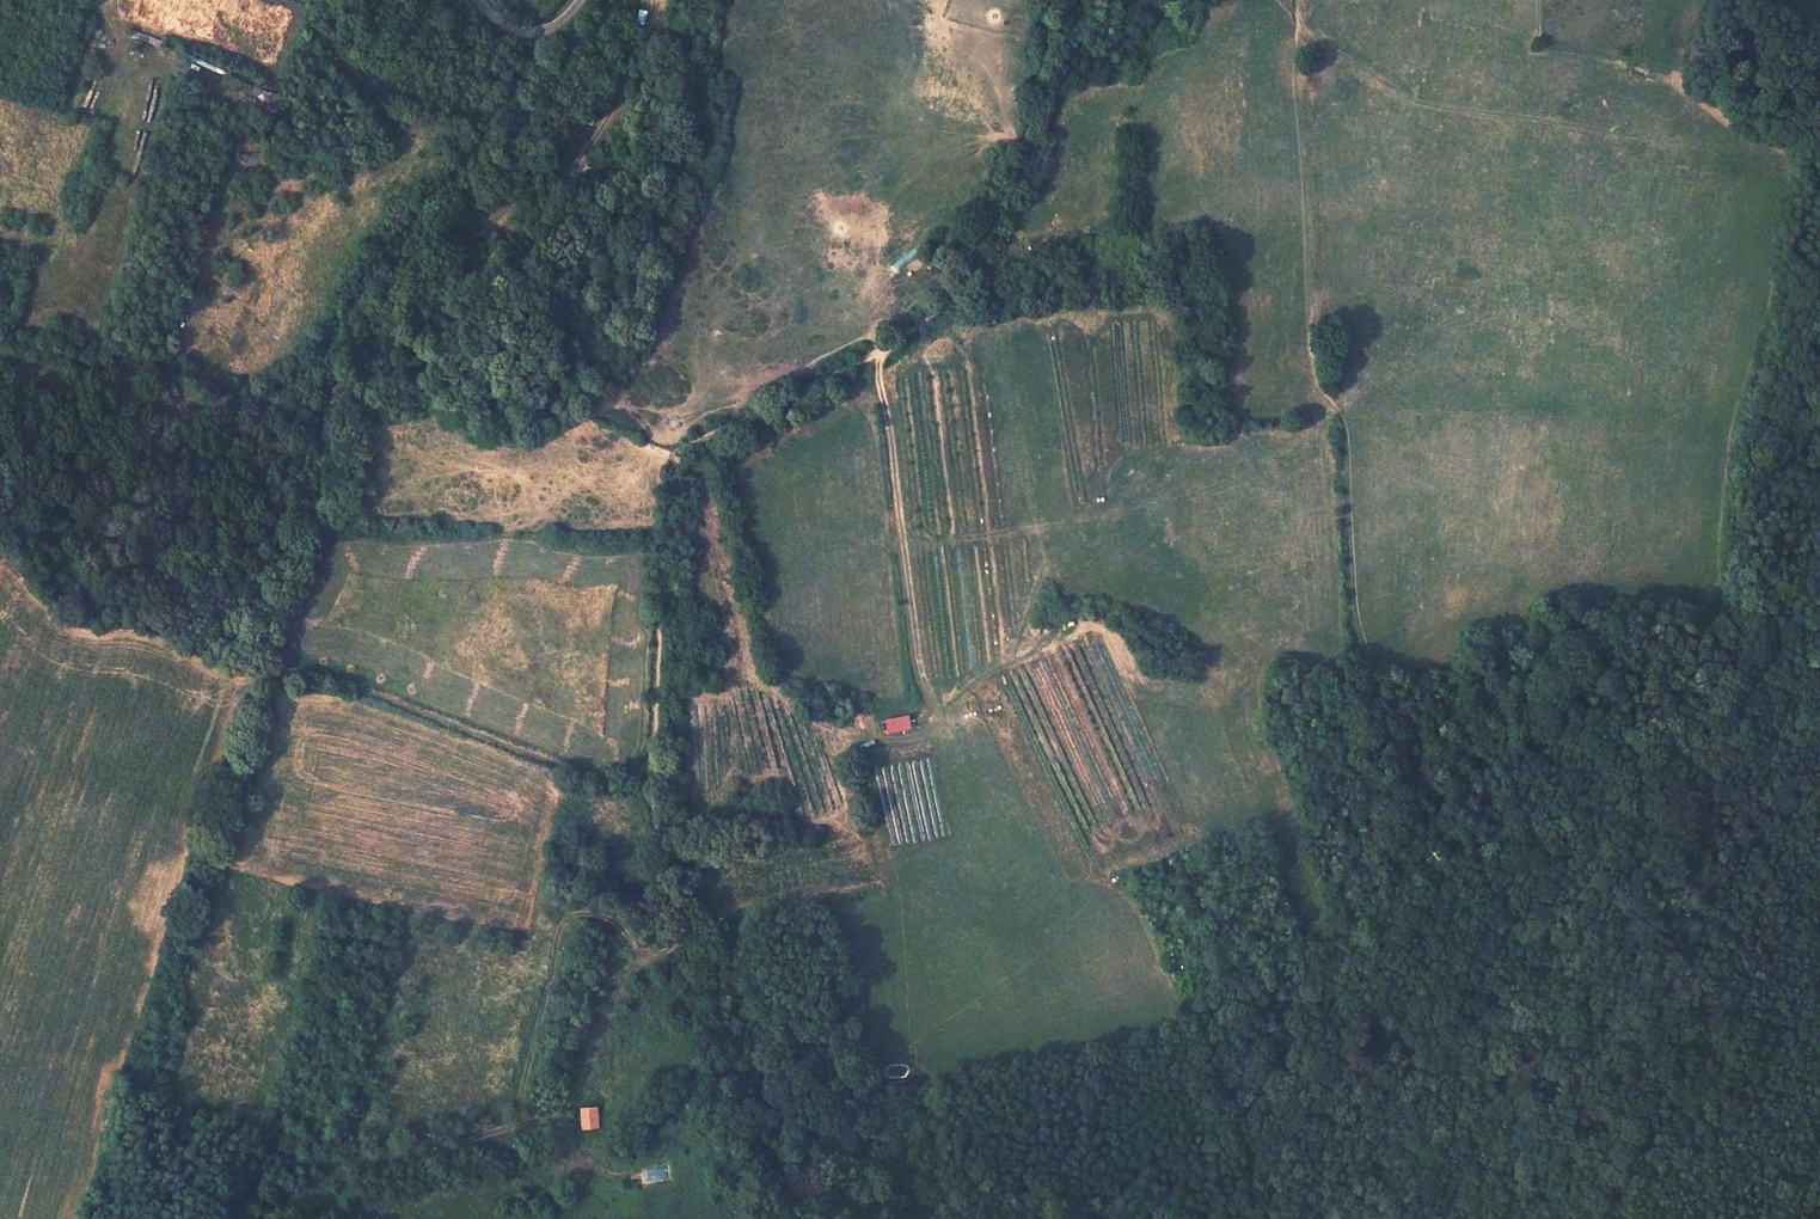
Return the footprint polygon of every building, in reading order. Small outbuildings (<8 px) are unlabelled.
[(1635,66),(1633,74),(1655,80),(1657,72),(1635,66)] [(581,1130),(600,1129),(598,1105),(579,1107),(581,1130)]
